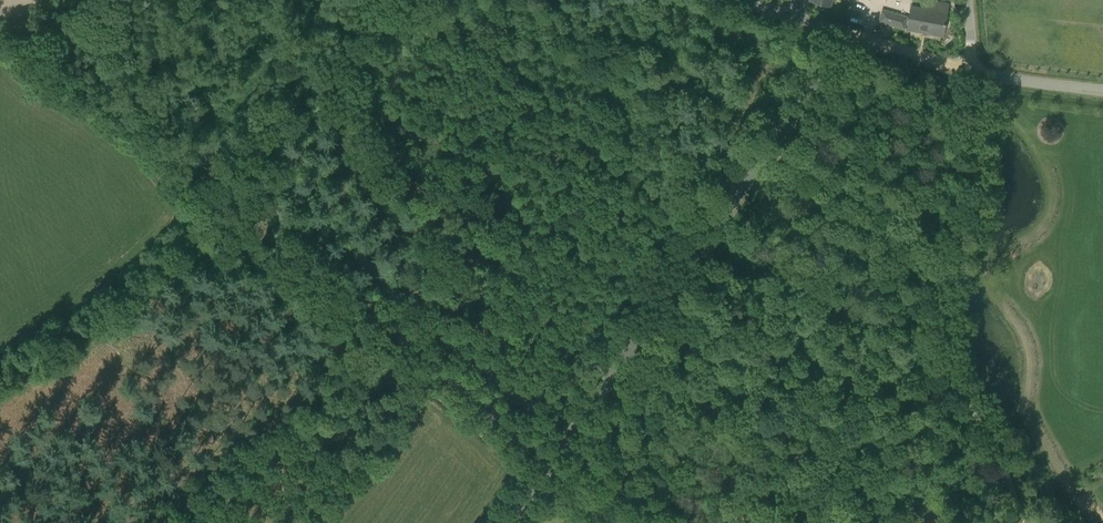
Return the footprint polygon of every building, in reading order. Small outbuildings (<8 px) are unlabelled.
[(929,0),(926,0),(925,9),(911,6),(907,29),(942,35),(946,13),(948,4),(929,0)] [(882,9),(878,21),(904,30),(908,18),(882,9)]
